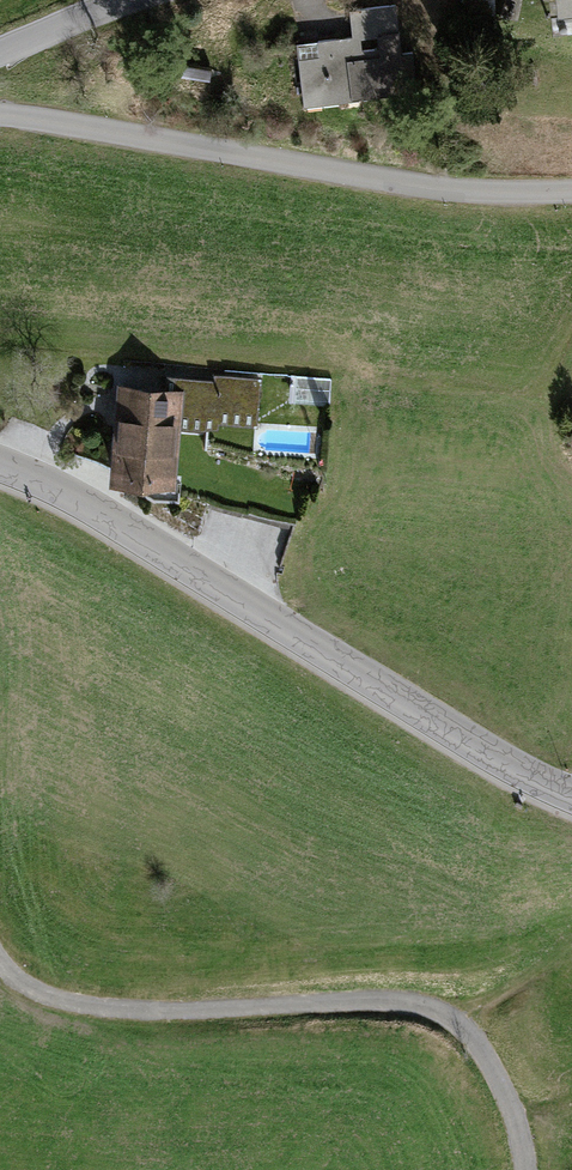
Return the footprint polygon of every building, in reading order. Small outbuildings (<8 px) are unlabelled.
[(463,20),(497,20),(497,0),(463,0),(463,20)] [(564,13),(571,12),(571,0),(563,0),(564,13)] [(355,38),(301,44),(308,108),(409,96),(399,8),(352,13),(355,38)] [(304,394),(332,395),(333,377),(305,376),(304,394)] [(258,380),(188,379),(187,426),(258,426),(258,380)] [(179,396),(120,393),(115,489),(175,491),(179,396)]
